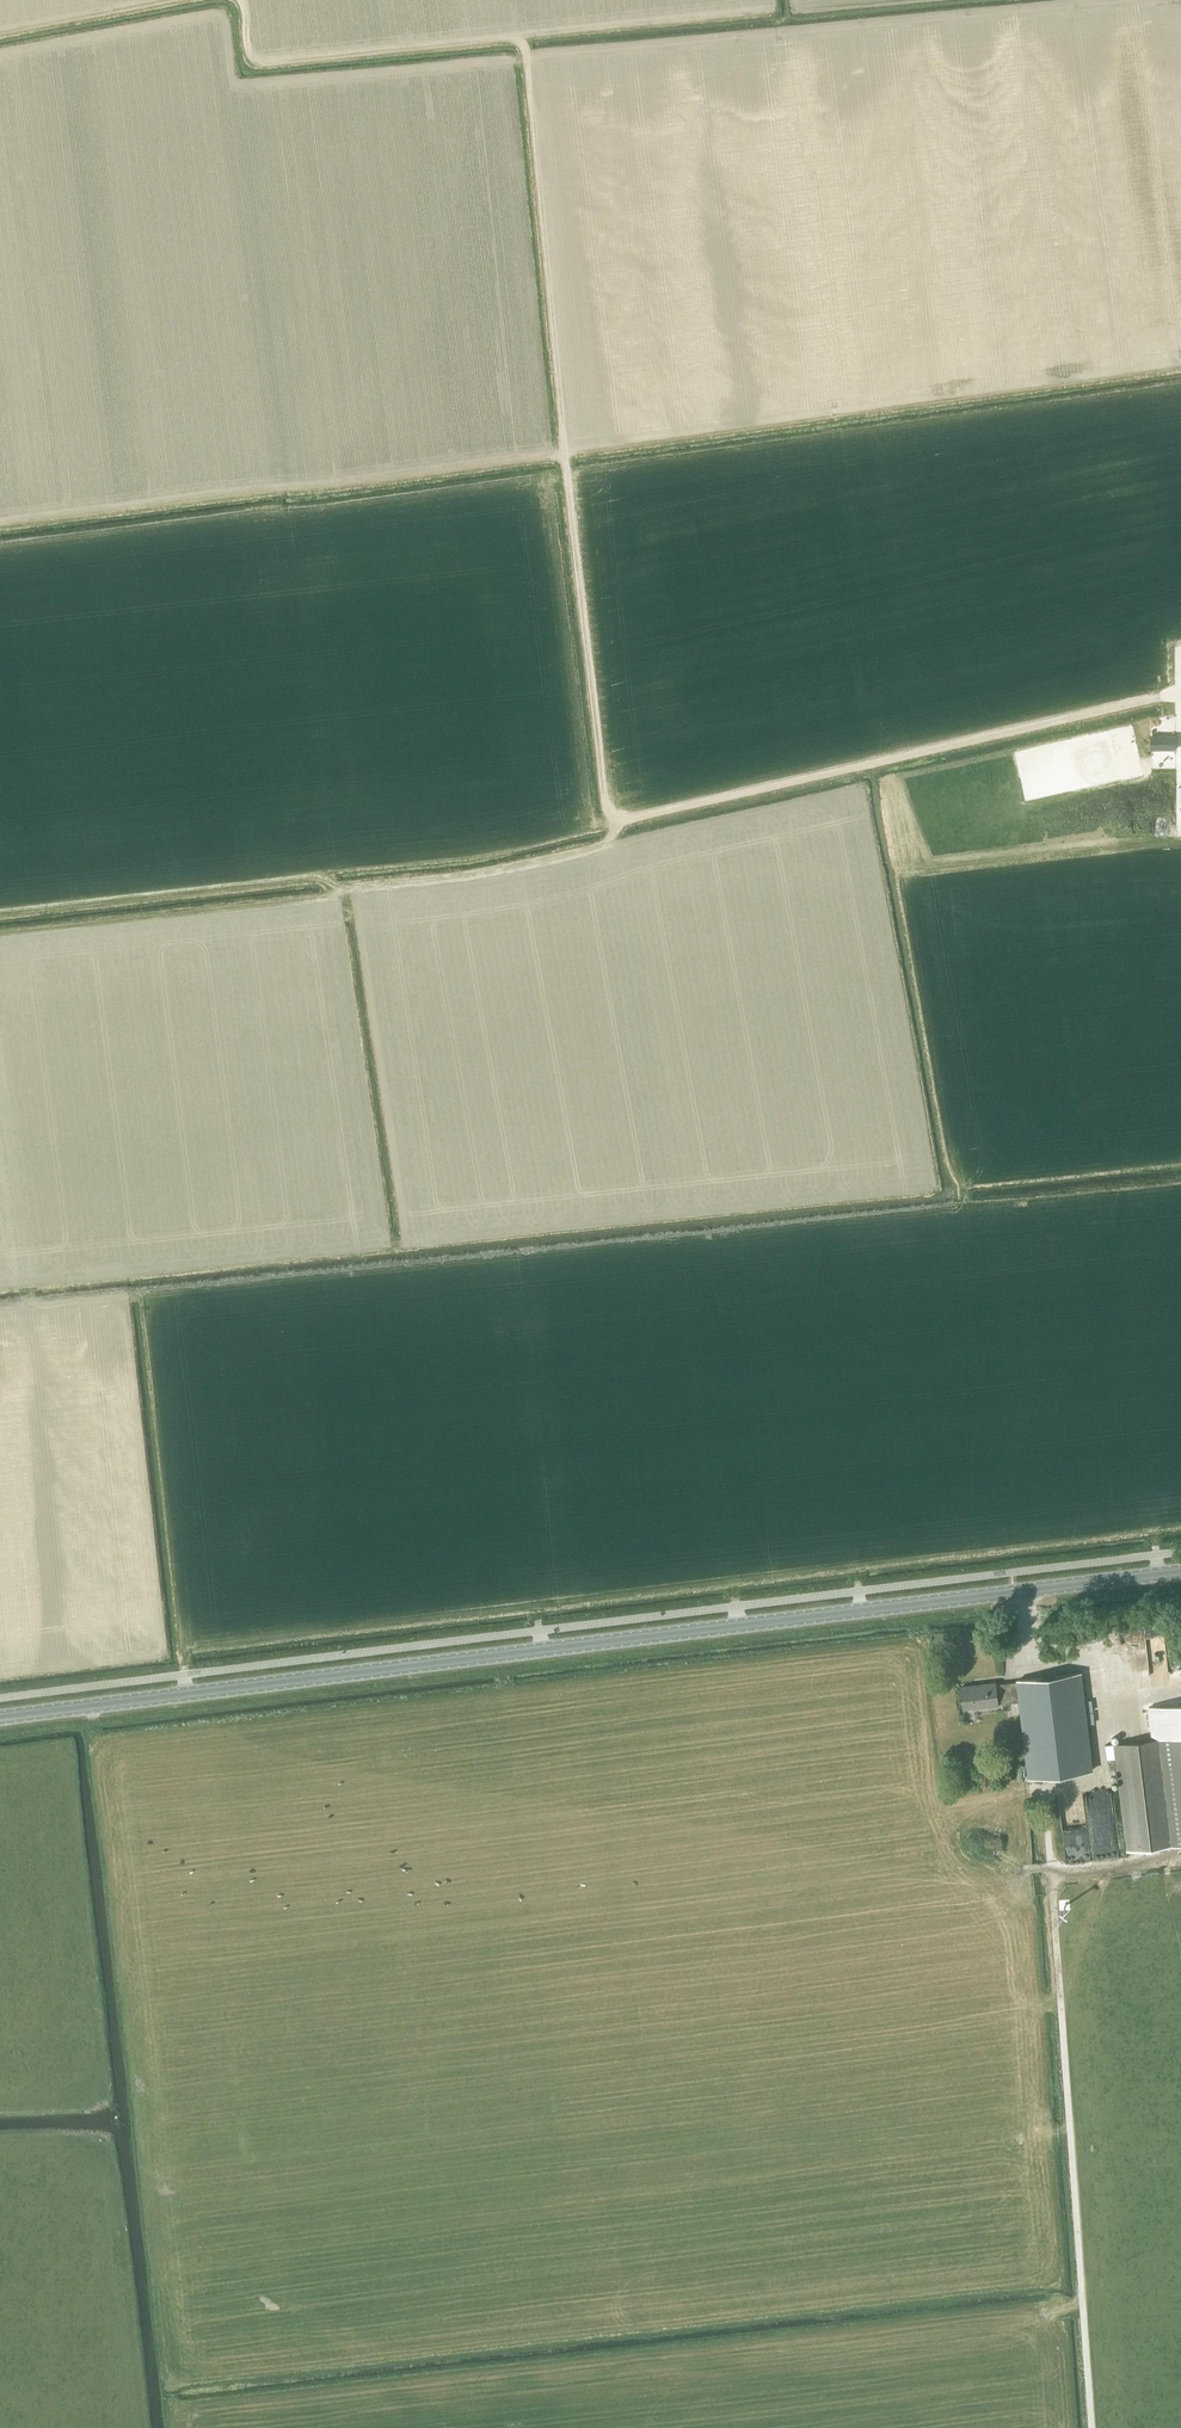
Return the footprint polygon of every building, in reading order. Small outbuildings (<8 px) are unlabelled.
[(1175,736),(1151,736),(1150,750),(1175,750),(1175,736)] [(1147,1638),(1120,1639),(1121,1648),(1165,1646),(1165,1629),(1147,1630),(1147,1638)] [(1126,1654),(1128,1666),(1150,1663),(1148,1651),(1126,1654)] [(1027,1776),(1091,1768),(1079,1672),(1015,1680),(1015,1682),(994,1685),(994,1681),(959,1686),(962,1707),(1017,1700),(1027,1776)] [(1149,1707),(1152,1739),(1112,1743),(1112,1744),(1105,1745),(1106,1759),(1114,1758),(1126,1850),(1180,1844),(1180,1703),(1149,1707)]
